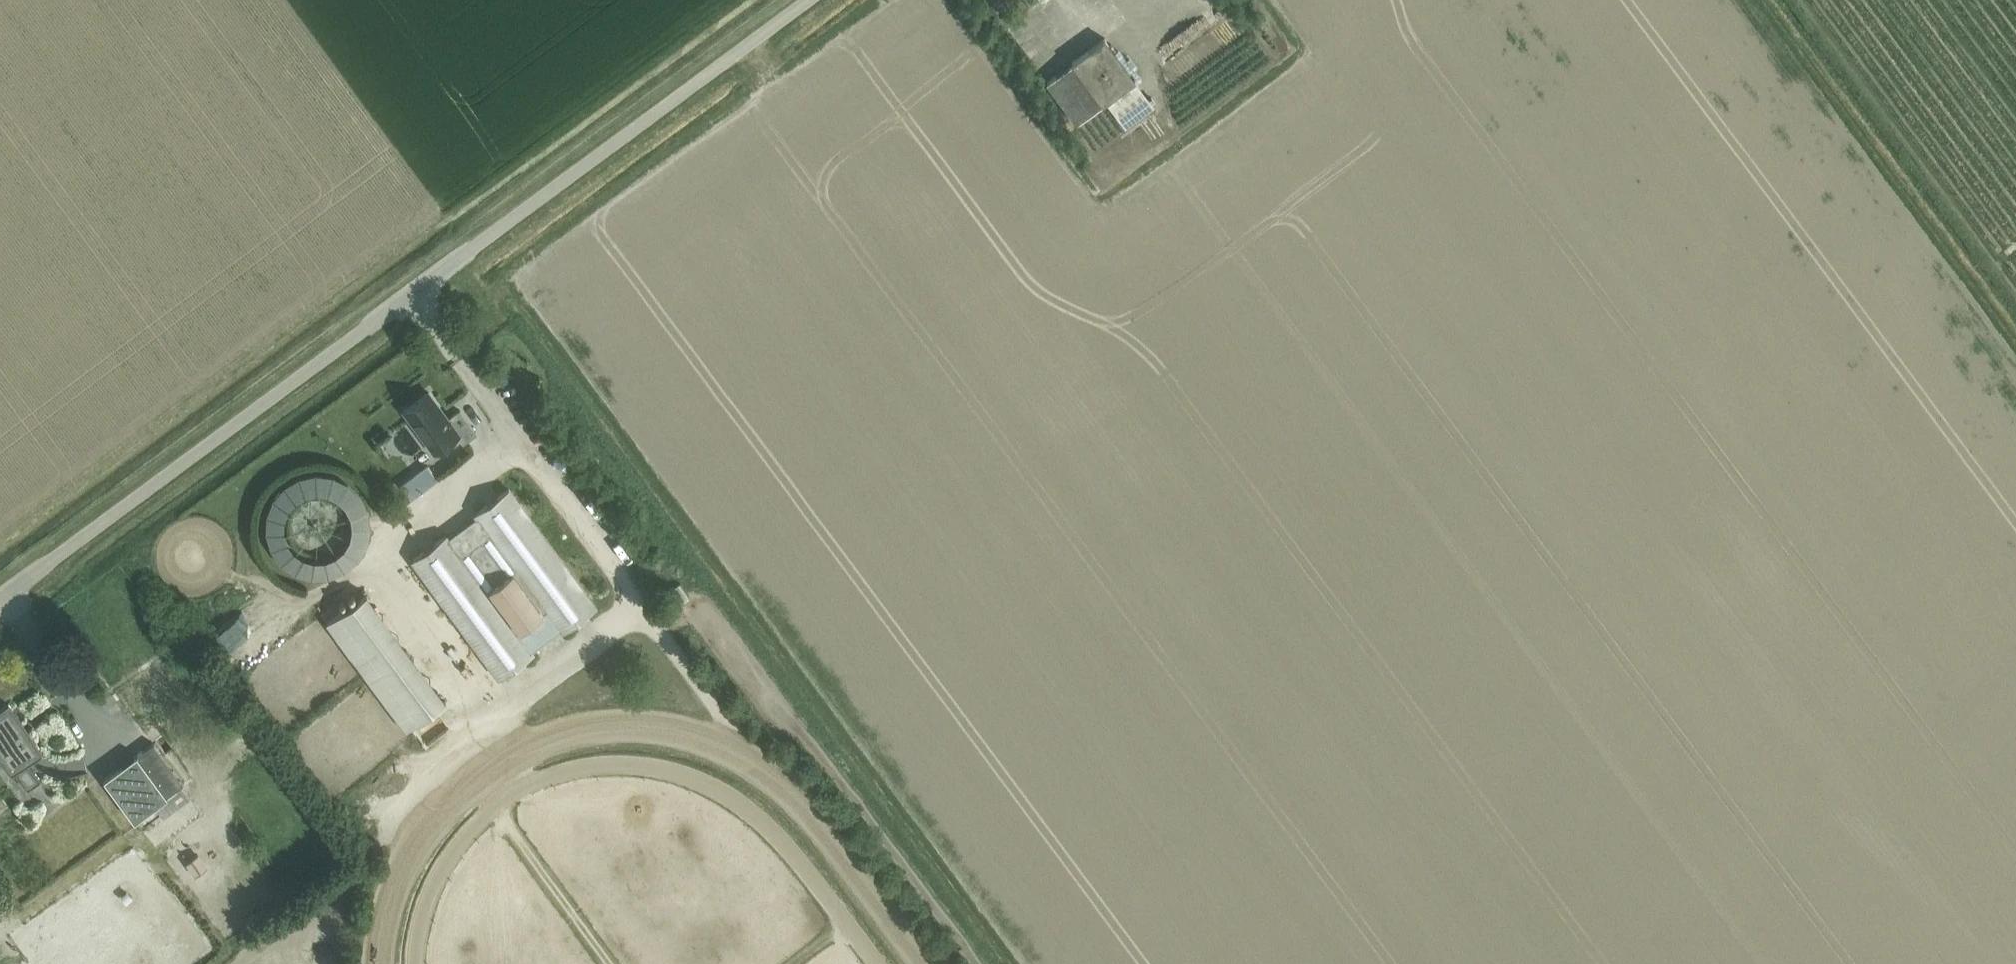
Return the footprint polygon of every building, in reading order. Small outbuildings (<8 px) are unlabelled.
[(1104,38),(1075,60),(1105,101),(1134,80),(1135,79),(1104,38)] [(1076,123),(1105,101),(1075,60),(1071,62),(1072,63),(1046,82),(1076,123)] [(1105,101),(1123,125),(1152,104),(1134,80),(1105,101)] [(458,435),(463,442),(476,432),(459,410),(448,419),(428,393),(404,410),(435,451),(458,435)] [(596,607),(508,489),(475,514),(477,517),(448,538),(446,535),(413,560),(500,678),(533,653),(531,651),(560,629),(562,632),(596,607)] [(327,623),(406,730),(446,701),(366,594),(327,623)] [(412,597),(404,600),(410,617),(419,613),(412,597)] [(207,640),(218,660),(284,622),(278,612),(241,634),(235,624),(207,640)] [(8,703),(0,710),(0,759),(11,774),(14,772),(27,789),(41,779),(28,762),(43,751),(29,731),(25,734),(18,724),(22,721),(8,703)] [(152,742),(103,779),(133,820),(151,807),(162,821),(193,798),(152,742)] [(279,892),(290,904),(299,895),(288,883),(279,892)]
